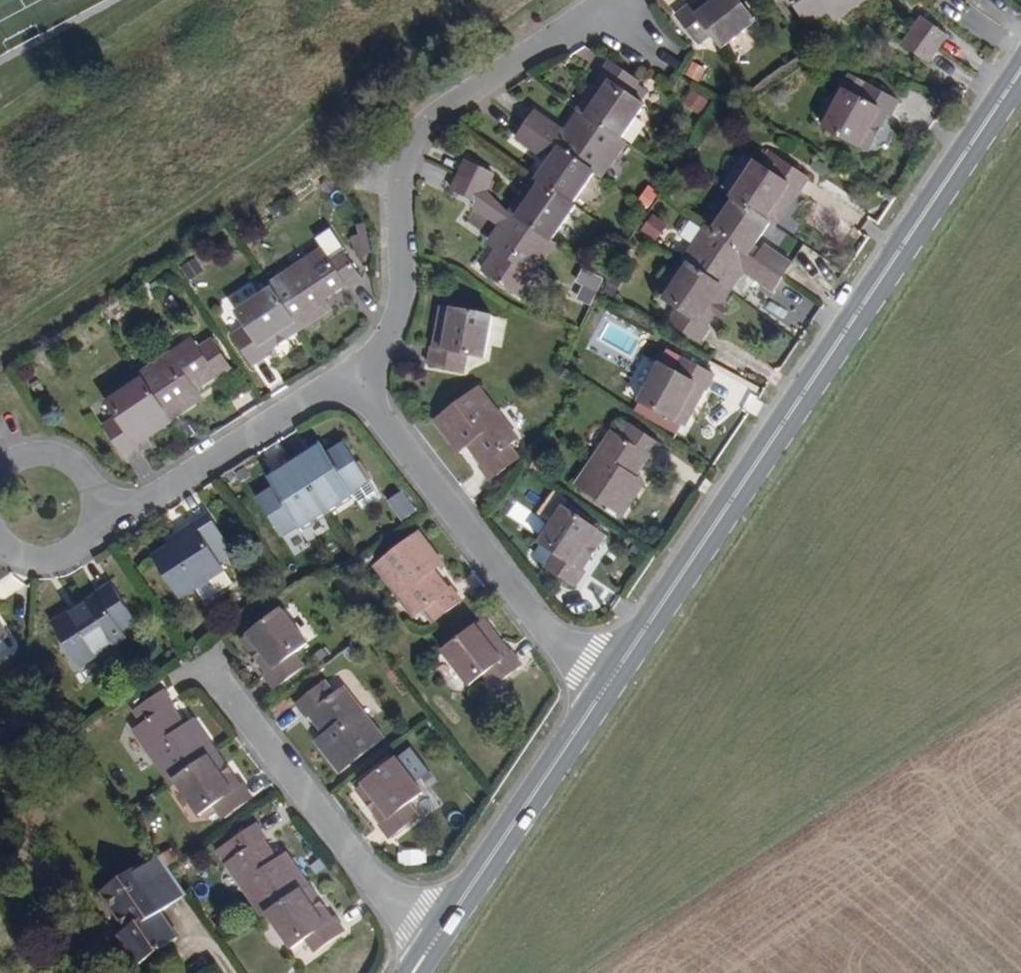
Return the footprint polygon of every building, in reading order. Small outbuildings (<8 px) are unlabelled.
[(763,13),(754,0),(685,0),(704,29),(716,21),(727,37),(763,13)] [(812,16),(833,3),(831,0),(801,0),(812,16)] [(952,27),(926,8),(917,21),(943,39),(952,27)] [(933,52),(943,39),(917,21),(908,34),(933,52)] [(606,63),(610,65),(586,101),(627,129),(651,93),(638,84),(646,71),(615,50),(606,63)] [(898,105),(906,91),(874,75),(866,87),(850,80),(830,116),(873,140),(893,103),(898,105)] [(699,115),(709,100),(692,90),(682,105),(699,115)] [(558,109),(541,99),(531,114),(558,132),(573,142),(601,161),(608,166),(632,133),(627,129),(586,101),(576,115),(580,118),(576,125),(556,111),(558,109)] [(549,144),(558,132),(531,114),(522,126),(549,144)] [(568,149),(561,145),(545,168),(554,175),(580,193),(601,161),(573,142),(568,149)] [(777,157),(764,148),(738,185),(779,213),(804,176),(808,178),(817,165),(786,144),(777,157)] [(506,163),(475,149),(468,165),(498,176),(500,178),(506,163)] [(498,176),(468,165),(468,166),(491,182),(496,186),(500,178),(498,176)] [(496,186),(491,182),(468,166),(463,177),(494,192),(496,186)] [(541,166),(518,201),(520,203),(558,229),(582,194),(580,193),(554,175),(545,168),(541,166)] [(733,182),(713,214),(719,218),(746,237),(762,247),(789,265),(798,251),(783,240),(781,242),(762,229),(766,222),(771,225),(779,213),(738,185),(733,182)] [(535,262),(558,229),(520,203),(518,201),(498,230),(509,237),(506,242),(503,241),(488,262),(524,286),(540,265),(535,262)] [(658,238),(664,224),(647,218),(642,232),(658,238)] [(746,237),(719,218),(695,252),(731,277),(748,249),(742,244),(746,237)] [(362,232),(348,237),(357,259),(371,254),(362,232)] [(753,261),(780,278),(789,265),(762,247),(753,261)] [(302,264),(306,269),(274,289),(302,332),(328,315),(318,301),(324,297),(327,301),(348,287),(351,290),(364,281),(347,255),(334,264),(324,249),(302,264)] [(734,278),(731,277),(695,252),(693,251),(670,284),(685,295),(677,307),(707,327),(716,315),(712,311),(734,278)] [(581,269),(567,297),(588,307),(602,279),(581,269)] [(269,358),(267,355),(302,332),(274,289),(239,312),(249,328),(236,337),(255,367),(269,358)] [(487,352),(492,311),(442,306),(438,347),(433,347),(432,362),(468,366),(469,352),(487,352)] [(171,351),(174,356),(142,377),(169,418),(196,401),(187,388),(193,384),(195,387),(217,372),(219,376),(232,367),(216,341),(202,351),(193,337),(171,351)] [(713,378),(720,364),(688,347),(681,360),(666,352),(645,389),(689,413),(708,376),(713,378)] [(135,440),(169,418),(142,377),(108,399),(117,414),(103,424),(122,453),(137,444),(135,440)] [(504,415),(499,418),(476,387),(435,418),(455,445),(466,436),(470,440),(467,442),(481,462),(479,463),(489,477),(515,459),(506,445),(519,436),(504,415)] [(659,445),(668,432),(641,414),(633,427),(618,417),(604,439),(609,442),(587,474),(629,502),(648,475),(636,466),(638,461),(642,463),(656,443),(659,445)] [(326,449),(320,442),(295,458),(329,510),(354,493),(350,487),(368,476),(343,438),(326,449)] [(302,527),(329,510),(295,458),(270,475),(275,483),(258,495),(282,531),(298,521),(302,527)] [(387,501),(400,521),(415,512),(401,491),(387,501)] [(587,557),(611,523),(570,495),(545,530),(559,540),(550,552),(581,573),(590,560),(587,557)] [(550,500),(540,517),(515,503),(508,515),(542,534),(558,504),(550,500)] [(220,562),(235,551),(210,513),(194,522),(199,529),(173,545),(168,539),(151,550),(181,596),(224,568),(220,562)] [(426,568),(438,558),(418,531),(377,560),(401,593),(396,597),(411,616),(423,607),(434,620),(459,601),(450,588),(447,590),(433,570),(430,572),(426,568)] [(111,641),(139,622),(115,585),(103,593),(105,599),(76,618),(72,613),(54,625),(83,668),(115,647),(111,641)] [(294,650),(308,639),(282,604),(242,635),(267,668),(264,670),(274,683),(303,662),(294,650)] [(12,633),(0,615),(0,641),(12,633)] [(511,653),(507,656),(483,622),(443,652),(468,686),(483,675),(492,688),(520,666),(511,653)] [(343,681),(330,691),(320,679),(294,699),(304,710),(307,708),(322,729),(325,727),(328,731),(316,739),(338,767),(377,738),(353,705),(357,702),(343,681)] [(148,750),(153,747),(174,778),(215,751),(198,725),(184,734),(180,728),(184,726),(168,704),(172,701),(162,688),(138,706),(147,719),(133,729),(148,750)] [(242,783),(238,786),(215,751),(174,778),(198,812),(211,803),(222,818),(252,798),(242,783)] [(409,802),(423,791),(398,756),(358,787),(382,819),(379,822),(390,835),(418,814),(409,802)] [(238,884),(243,881),(265,913),(306,885),(285,855),(276,861),(260,839),(263,837),(253,823),(215,850),(238,884)] [(398,852),(398,866),(424,866),(424,852),(398,852)] [(198,909),(172,870),(156,881),(153,879),(112,906),(138,944),(131,949),(146,972),(159,972),(188,954),(171,928),(198,909)] [(332,917),(329,919),(306,885),(265,913),(288,947),(303,937),(313,951),(342,932),(332,917)]
